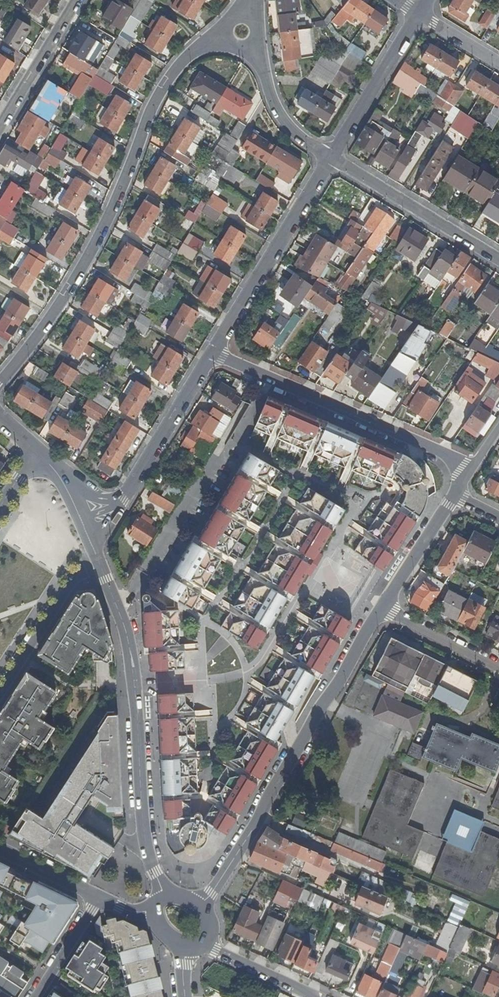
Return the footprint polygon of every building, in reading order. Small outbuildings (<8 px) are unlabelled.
[(48,0),(28,0),(24,6),(37,15),(48,0)] [(122,30),(130,16),(135,9),(128,6),(119,0),(116,0),(104,19),(122,30)] [(128,6),(135,9),(140,0),(132,0),(128,6)] [(153,3),(148,0),(140,0),(135,9),(130,16),(135,19),(141,22),(144,17),(142,15),(147,7),(149,8),(153,3)] [(200,6),(191,0),(183,0),(177,11),(191,20),(200,6)] [(298,0),(276,0),(280,32),(296,30),(294,12),(299,12),(298,0)] [(339,27),(340,28),(346,19),(350,22),(354,16),(364,23),(374,10),(360,0),(349,0),(342,9),(342,8),(336,15),(331,21),(339,27)] [(473,0),(453,0),(449,6),(450,6),(448,8),(449,12),(465,22),(468,15),(465,13),(473,0)] [(498,30),(498,8),(496,14),(489,24),(498,30)] [(479,23),(487,28),(489,24),(496,14),(488,9),(479,23)] [(388,19),(374,10),(364,23),(379,33),(381,29),(384,31),(386,31),(388,28),(387,25),(385,23),(388,19)] [(331,12),(323,22),(327,26),(331,21),(336,15),(331,12)] [(128,29),(135,19),(130,16),(122,30),(119,34),(131,41),(136,34),(128,29)] [(158,23),(153,30),(168,39),(177,25),(162,16),(158,23)] [(16,50),(22,40),(30,26),(18,19),(4,42),(16,50)] [(153,30),(158,23),(153,20),(148,27),(153,30)] [(335,33),(339,27),(331,21),(327,26),(335,33)] [(82,57),(81,59),(98,70),(107,55),(116,39),(96,27),(87,43),(90,45),(82,57)] [(160,53),(168,39),(153,30),(145,44),(160,53)] [(280,32),(283,61),(293,59),(297,59),(295,48),(298,47),(296,30),(280,32)] [(126,49),(130,42),(119,35),(116,39),(107,55),(113,59),(119,48),(116,42),(126,49)] [(22,40),(16,50),(18,51),(25,41),(22,40)] [(90,45),(87,43),(84,42),(77,54),(82,57),(90,45)] [(366,52),(351,43),(345,51),(348,53),(361,61),(366,52)] [(421,58),(436,67),(444,53),(430,44),(421,58)] [(334,58),(342,62),(348,53),(345,51),(338,52),(334,58)] [(10,63),(3,59),(5,56),(0,53),(0,81),(10,63)] [(70,53),(65,62),(73,68),(72,70),(78,74),(79,72),(82,73),(70,94),(80,100),(83,94),(95,75),(98,70),(81,59),(70,53)] [(356,71),(362,61),(361,61),(348,53),(342,62),(356,71)] [(436,67),(444,72),(450,76),(459,62),(444,53),(436,67)] [(136,54),(128,68),(143,77),(151,63),(136,54)] [(106,71),(114,59),(113,59),(107,55),(98,70),(95,75),(111,84),(115,77),(106,71)] [(311,71),(329,83),(332,79),(340,66),(321,55),(311,71)] [(283,61),(285,71),(295,69),(293,59),(283,61)] [(404,62),(400,69),(405,72),(408,74),(421,83),(424,86),(428,79),(412,68),(412,67),(404,62)] [(353,74),(340,66),(332,79),(339,83),(343,77),(348,80),(353,74)] [(441,77),(444,72),(436,67),(432,72),(441,77)] [(134,91),(143,77),(128,68),(119,82),(134,91)] [(408,84),(417,89),(417,88),(421,83),(408,74),(405,72),(400,69),(392,82),(405,90),(408,84)] [(466,85),(481,94),(489,80),(475,71),(466,85)] [(191,87),(191,88),(200,93),(213,101),(217,103),(226,88),(200,72),(191,87)] [(106,92),(111,84),(95,75),(83,94),(86,97),(94,84),(106,92)] [(445,79),(436,94),(437,95),(439,96),(449,81),(445,79)] [(48,121),(66,91),(48,80),(30,110),(48,121)] [(495,103),(498,106),(498,86),(489,80),(481,94),(495,103)] [(449,81),(439,96),(445,100),(455,85),(449,81)] [(417,88),(434,99),(437,95),(436,94),(424,86),(421,83),(417,88)] [(408,84),(405,90),(403,93),(411,98),(417,89),(408,84)] [(462,90),(455,85),(445,100),(452,105),(462,90)] [(299,101),(306,89),(301,86),(294,98),(299,101)] [(196,98),(200,93),(191,88),(188,93),(196,98)] [(217,103),(242,118),(242,119),(252,103),(226,88),(217,103)] [(306,89),(299,101),(297,103),(312,112),(320,98),(315,95),(306,89)] [(333,95),(325,91),(323,94),(320,98),(312,112),(326,121),(335,107),(328,103),(333,95)] [(85,108),(90,99),(86,97),(83,94),(80,100),(71,113),(85,122),(91,111),(85,108)] [(116,95),(108,109),(122,118),(131,104),(116,95)] [(445,120),(452,124),(461,110),(452,105),(445,100),(439,96),(437,95),(434,99),(451,111),(445,120)] [(197,106),(193,113),(206,121),(209,117),(217,103),(213,101),(212,104),(209,102),(204,110),(197,106)] [(498,118),(498,116),(498,106),(495,103),(489,112),(498,118)] [(100,122),(108,109),(103,107),(95,119),(100,122)] [(108,109),(100,122),(99,124),(114,132),(122,118),(108,109)] [(383,114),(375,109),(349,142),(377,155),(386,140),(379,135),(383,128),(376,124),(378,122),(383,114)] [(450,128),(467,139),(477,122),(468,115),(461,110),(452,124),(450,128)] [(40,131),(42,128),(45,122),(29,113),(18,130),(24,133),(18,144),(28,151),(40,131)] [(81,129),(85,122),(71,113),(67,121),(81,129)] [(428,123),(422,119),(388,175),(397,180),(400,175),(415,151),(414,150),(423,136),(427,138),(431,132),(433,130),(436,132),(440,134),(445,126),(440,123),(442,120),(433,114),(428,123)] [(218,122),(209,117),(206,121),(216,127),(218,122)] [(184,118),(175,133),(189,141),(198,127),(184,118)] [(239,121),(230,136),(238,140),(245,127),(246,126),(240,122),(239,121)] [(379,135),(386,140),(392,130),(378,122),(376,124),(383,128),(379,135)] [(250,131),(242,143),(240,146),(267,162),(276,146),(258,135),(259,133),(253,129),(252,132),(250,131)] [(374,159),(382,164),(385,158),(391,162),(399,150),(389,144),(392,139),(395,141),(400,133),(393,129),(392,130),(386,140),(377,155),(375,159),(374,159)] [(181,155),(189,141),(175,133),(167,146),(181,155)] [(226,133),(218,146),(230,153),(232,150),(237,140),(238,140),(230,136),(226,133)] [(99,138),(90,152),(105,161),(113,147),(99,138)] [(62,146),(54,141),(52,146),(50,149),(48,152),(60,160),(61,160),(65,153),(60,150),(62,146)] [(431,177),(434,179),(453,148),(442,142),(416,184),(423,189),(431,177)] [(0,155),(0,162),(5,165),(10,157),(17,162),(22,153),(7,144),(0,155)] [(44,145),(37,156),(38,157),(43,160),(48,152),(50,149),(44,145)] [(218,146),(212,155),(224,162),(230,153),(218,146)] [(302,162),(276,146),(267,162),(280,170),(277,175),(290,182),(293,177),(302,162)] [(239,154),(232,150),(230,153),(224,162),(230,165),(231,166),(239,154)] [(56,167),(60,160),(48,152),(43,160),(38,168),(36,172),(42,176),(49,163),(56,167)] [(96,175),(105,161),(90,152),(82,166),(96,175)] [(444,178),(465,191),(478,169),(457,156),(444,178)] [(33,165),(38,168),(43,160),(38,157),(33,165)] [(160,157),(152,171),(166,180),(175,166),(160,157)] [(385,158),(382,164),(388,167),(391,162),(385,158)] [(239,180),(243,173),(231,166),(230,165),(222,178),(232,184),(235,178),(239,180)] [(203,167),(199,173),(218,185),(222,178),(203,167)] [(474,196),(475,196),(476,194),(488,201),(496,189),(498,184),(498,182),(478,169),(465,191),(474,196)] [(158,194),(166,180),(152,171),(143,185),(158,194)] [(35,189),(43,176),(42,176),(36,172),(25,190),(24,191),(36,198),(43,203),(48,196),(35,189)] [(195,180),(214,191),(218,185),(199,173),(195,180)] [(275,183),(259,174),(256,181),(271,190),(275,183)] [(75,177),(67,191),(82,200),(90,186),(75,177)] [(431,177),(423,189),(427,191),(434,179),(431,177)] [(0,202),(0,215),(7,220),(12,211),(24,191),(25,190),(12,182),(0,202)] [(498,221),(498,190),(496,189),(488,201),(486,206),(482,211),(498,221)] [(73,214),(82,200),(67,191),(58,205),(73,214)] [(263,192),(254,207),(269,216),(278,201),(263,192)] [(472,198),(486,206),(488,201),(476,194),(475,196),(474,196),(472,198)] [(162,204),(147,195),(135,214),(150,224),(159,210),(164,213),(167,207),(162,204)] [(227,204),(212,195),(206,205),(221,213),(227,204)] [(49,217),(54,209),(43,203),(36,198),(31,206),(49,217)] [(261,229),(269,216),(254,207),(250,204),(242,217),(246,220),(261,229)] [(217,221),(221,213),(206,205),(202,212),(217,221)] [(378,208),(365,227),(374,232),(386,214),(378,208)] [(352,210),(348,217),(356,222),(357,222),(361,215),(352,210)] [(188,211),(184,218),(194,224),(199,217),(188,211)] [(142,238),(150,224),(135,214),(127,229),(142,238)] [(394,219),(386,214),(374,232),(356,258),(347,272),(355,277),(394,219)] [(351,248),(364,227),(357,222),(356,222),(342,242),(351,248)] [(19,231),(5,223),(0,230),(15,239),(19,231)] [(63,223),(54,237),(69,246),(77,232),(63,223)] [(230,226),(222,240),(237,249),(245,235),(230,226)] [(364,227),(351,248),(348,252),(356,258),(374,232),(365,227),(364,227)] [(400,227),(391,240),(396,243),(405,230),(400,227)] [(418,254),(423,246),(427,239),(409,228),(396,249),(415,260),(418,254)] [(2,240),(11,245),(15,239),(0,230),(0,231),(0,243),(2,240)] [(328,263),(337,246),(318,234),(307,251),(297,268),(298,268),(319,278),(328,263)] [(204,244),(188,235),(183,243),(198,253),(204,244)] [(61,260),(69,246),(54,237),(46,251),(61,260)] [(228,263),(237,249),(222,240),(214,254),(228,263)] [(127,243),(118,257),(133,266),(141,271),(147,260),(162,269),(168,260),(153,251),(148,258),(140,254),(141,252),(127,243)] [(193,262),(198,253),(183,243),(177,252),(193,262)] [(156,245),(153,251),(168,260),(171,262),(175,256),(156,245)] [(418,276),(424,280),(434,265),(442,253),(436,249),(418,276)] [(434,265),(446,273),(457,258),(445,250),(442,253),(434,265)] [(470,258),(461,251),(457,258),(446,273),(429,299),(434,301),(452,274),(456,277),(470,258)] [(28,255),(20,269),(35,278),(43,264),(28,255)] [(124,280),(133,266),(118,257),(110,271),(124,280)] [(168,260),(162,269),(166,271),(171,262),(168,260)] [(487,275),(470,264),(442,306),(449,310),(453,303),(460,294),(458,292),(464,283),(476,291),(487,275)] [(209,266),(201,280),(222,293),(231,279),(209,266)] [(26,292),(35,278),(20,269),(11,283),(26,292)] [(170,280),(163,275),(159,282),(172,290),(176,283),(170,280)] [(308,293),(312,287),(295,275),(290,282),(293,283),(284,297),(299,307),(306,297),(308,293)] [(316,282),(318,279),(313,276),(308,283),(313,286),(316,282)] [(316,282),(326,289),(330,283),(319,278),(318,279),(316,282)] [(98,279),(90,293),(105,302),(113,288),(98,279)] [(214,307),(222,293),(201,280),(193,294),(200,298),(199,299),(214,307)] [(167,298),(172,290),(159,282),(154,290),(167,298)] [(293,283),(290,282),(281,295),(284,297),(293,283)] [(306,297),(330,314),(338,303),(323,293),(326,289),(316,282),(313,286),(312,287),(308,293),(306,297)] [(377,286),(372,282),(361,298),(372,303),(385,309),(387,305),(369,297),(377,286)] [(135,283),(130,291),(135,294),(147,301),(152,294),(135,283)] [(491,314),(498,303),(498,292),(488,284),(475,303),(491,314)] [(96,316),(105,302),(90,293),(81,307),(96,316)] [(130,301),(143,309),(147,301),(135,294),(130,301)] [(14,300),(6,314),(20,322),(29,309),(14,300)] [(367,309),(377,316),(383,320),(390,311),(385,309),(372,303),(367,309)] [(498,329),(498,328),(498,303),(491,314),(487,321),(498,329)] [(184,304),(175,318),(190,327),(199,313),(184,304)] [(154,322),(140,313),(136,321),(149,329),(154,322)] [(8,341),(8,342),(20,322),(6,314),(0,323),(0,336),(8,341)] [(402,328),(413,333),(419,325),(413,322),(400,316),(398,315),(396,318),(398,320),(393,331),(399,334),(402,328)] [(299,320),(293,316),(290,321),(287,325),(280,334),(270,349),(276,353),(299,320)] [(371,323),(378,328),(383,320),(377,316),(371,323)] [(182,341),(190,327),(175,318),(167,332),(182,341)] [(335,323),(328,318),(318,331),(326,336),(335,323)] [(79,321),(71,335),(86,344),(94,330),(79,321)] [(144,336),(149,329),(136,321),(131,328),(144,336)] [(267,321),(265,324),(277,332),(279,329),(267,321)] [(450,321),(441,335),(448,338),(457,325),(450,321)] [(280,334),(287,325),(284,322),(279,329),(277,332),(265,324),(264,324),(254,339),(269,349),(280,334)] [(379,382),(396,393),(425,344),(423,342),(431,330),(427,328),(419,325),(413,333),(394,361),(382,379),(379,382)] [(116,327),(112,333),(124,340),(128,334),(116,327)] [(108,340),(119,348),(124,340),(112,333),(108,340)] [(78,358),(86,344),(71,335),(63,349),(78,358)] [(446,354),(455,342),(449,339),(441,350),(446,354)] [(299,361),(321,376),(324,372),(336,355),(337,354),(329,349),(328,351),(312,341),(299,361)] [(169,348),(160,363),(175,371),(184,357),(169,348)] [(324,372),(340,382),(346,374),(360,354),(352,349),(347,357),(344,354),(341,358),(336,355),(324,372)] [(352,384),(370,397),(379,382),(382,379),(364,367),(371,357),(362,350),(360,354),(346,374),(354,380),(352,384)] [(120,355),(116,352),(115,354),(112,360),(127,369),(131,361),(120,355)] [(85,359),(80,367),(93,374),(100,379),(105,372),(85,359)] [(123,376),(127,369),(112,360),(108,367),(123,376)] [(498,372),(498,362),(494,360),(490,368),(498,372)] [(63,363),(54,377),(69,386),(72,381),(79,384),(84,376),(77,372),(63,363)] [(166,385),(175,371),(160,363),(152,376),(166,385)] [(34,375),(46,382),(50,375),(39,367),(34,375)] [(80,367),(77,372),(84,376),(89,379),(93,374),(80,367)] [(93,374),(89,379),(88,381),(101,389),(103,385),(105,382),(100,379),(93,374)] [(458,387),(456,386),(453,390),(463,397),(465,394),(474,400),(482,388),(465,377),(458,387)] [(426,383),(421,379),(403,405),(429,421),(440,404),(431,398),(428,403),(417,396),(426,383)] [(136,382),(128,396),(143,405),(151,391),(136,382)] [(237,391),(222,382),(212,398),(234,411),(242,398),(236,394),(237,391)] [(387,410),(396,393),(379,382),(370,397),(368,398),(387,410)] [(28,384),(26,387),(38,395),(40,391),(28,384)] [(498,399),(498,388),(493,384),(484,396),(495,404),(498,399)] [(15,401),(29,410),(38,395),(26,387),(24,386),(15,401)] [(67,409),(78,391),(70,387),(62,400),(59,404),(67,409)] [(106,392),(101,389),(95,398),(93,401),(98,404),(109,410),(113,403),(103,397),(106,392)] [(29,410),(49,421),(59,404),(62,400),(56,397),(52,403),(38,395),(29,410)] [(134,419),(143,405),(128,396),(120,410),(134,419)] [(285,403),(268,396),(254,429),(271,436),(277,420),(283,422),(276,438),(308,452),(315,436),(321,439),(313,455),(345,468),(352,452),(358,455),(351,471),(382,485),(386,477),(390,467),(396,470),(392,479),(396,482),(399,486),(400,491),(399,496),(397,501),(409,509),(405,514),(394,506),(386,502),(368,531),(383,541),(380,546),(365,536),(355,551),(385,570),(394,555),(389,552),(392,546),(398,550),(416,521),(410,518),(414,513),(419,516),(424,508),(427,497),(427,486),(425,477),(419,467),(412,460),(402,455),(400,461),(394,458),(397,452),(365,439),(363,444),(357,442),(359,436),(328,422),(325,428),(319,426),(322,420),(290,406),(288,412),(282,409),(285,403)] [(82,411),(101,423),(109,410),(98,404),(93,401),(89,399),(82,411)] [(290,406),(285,403),(282,409),(288,412),(290,406)] [(492,415),(478,405),(465,424),(478,433),(492,415)] [(224,413),(214,407),(209,415),(204,411),(195,425),(211,435),(224,413)] [(204,411),(201,410),(193,424),(195,425),(204,411)] [(50,431),(64,440),(73,425),(59,417),(50,431)] [(276,438),(283,422),(277,420),(271,436),(276,438)] [(328,422),(322,420),(319,426),(325,428),(328,422)] [(125,455),(140,430),(126,421),(111,446),(125,455)] [(87,434),(73,425),(64,440),(78,449),(87,434)] [(195,425),(181,448),(201,461),(213,437),(195,425)] [(321,439),(315,436),(308,452),(313,455),(321,439)] [(365,439),(359,436),(357,442),(363,444),(365,439)] [(112,476),(125,455),(111,446),(98,467),(112,476)] [(246,526),(230,516),(233,511),(249,520),(266,490),(250,481),(254,476),(269,485),(278,469),(248,452),(239,467),(244,470),(241,476),(236,473),(218,502),(224,506),(221,511),(215,508),(198,537),(195,543),(191,541),(174,571),(179,574),(176,579),(170,576),(161,592),(192,609),(197,612),(204,601),(199,597),(201,594),(185,585),(188,579),(204,588),(221,559),(206,549),(209,544),(228,555),(246,526)] [(351,471),(358,455),(352,452),(345,468),(351,471)] [(402,455),(397,452),(394,458),(400,461),(402,455)] [(244,470),(239,467),(236,473),(241,476),(244,470)] [(396,470),(390,467),(386,477),(392,479),(396,470)] [(191,480),(181,474),(176,483),(172,480),(163,496),(176,504),(191,480)] [(269,485),(254,476),(250,481),(266,490),(269,485)] [(498,495),(498,483),(497,482),(498,479),(492,476),(485,489),(498,495)] [(297,556),(275,543),(258,573),(281,586),(277,592),(255,578),(251,576),(233,606),(255,619),(252,624),(230,611),(221,627),(251,644),(284,588),(288,590),(338,505),(308,487),(299,502),(321,515),(318,521),(296,508),(278,538),(300,550),(297,556)] [(174,506),(176,504),(163,496),(154,491),(149,499),(170,512),(174,506)] [(361,507),(365,501),(356,495),(352,501),(361,507)] [(409,509),(397,501),(394,506),(405,514),(409,509)] [(224,506),(218,502),(215,508),(221,511),(224,506)] [(321,515),(299,502),(296,508),(318,521),(321,515)] [(323,553),(319,551),(344,508),(338,505),(288,590),(284,588),(251,644),(257,648),(287,597),(291,599),(307,571),(310,574),(323,553)] [(249,520),(233,511),(230,516),(246,526),(249,520)] [(419,516),(414,513),(410,518),(416,521),(419,516)] [(129,533),(148,545),(157,529),(150,525),(153,520),(143,515),(141,519),(138,517),(129,533)] [(383,541),(368,531),(365,536),(380,546),(383,541)] [(497,543),(473,532),(468,542),(463,552),(478,559),(487,563),(497,543)] [(444,573),(449,577),(453,571),(455,569),(463,552),(468,542),(456,535),(438,567),(438,570),(444,573)] [(300,550),(278,538),(275,543),(297,556),(300,550)] [(398,550),(392,546),(389,552),(394,555),(398,550)] [(484,569),(487,563),(478,559),(475,564),(484,569)] [(441,579),(444,573),(438,570),(438,567),(435,566),(433,569),(433,571),(433,572),(433,573),(434,574),(435,575),(435,576),(441,579)] [(179,574),(174,571),(170,576),(176,579),(179,574)] [(281,586),(258,573),(255,578),(277,592),(281,586)] [(204,588),(188,579),(185,585),(201,594),(204,588)] [(431,602),(433,603),(442,587),(439,585),(437,589),(425,582),(416,594),(411,602),(427,611),(431,602)] [(457,620),(467,601),(448,591),(445,596),(443,595),(437,607),(440,609),(440,610),(457,620)] [(93,651),(93,661),(112,661),(112,650),(113,650),(98,600),(96,601),(95,599),(95,597),(94,596),(92,594),(90,593),(88,593),(86,593),(83,594),(82,596),(81,597),(80,599),(79,599),(76,597),(61,619),(62,620),(54,633),(53,632),(46,643),(48,644),(42,654),(44,655),(52,660),(50,661),(68,673),(80,654),(79,654),(84,646),(89,648),(93,651)] [(484,608),(468,600),(467,601),(457,620),(473,628),(484,608)] [(243,775),(226,765),(209,795),(198,792),(196,757),(183,758),(183,752),(196,751),(194,717),(181,718),(181,711),(194,711),(193,693),(164,694),(171,818),(179,817),(180,835),(181,841),(185,845),(189,848),(195,849),(200,847),(205,843),(214,828),(221,832),(272,745),(268,742),(313,667),(317,669),(347,619),(322,605),(313,620),(329,629),(326,635),(310,625),(292,655),(304,662),(301,667),(289,660),(285,658),(267,687),(281,696),(278,701),(268,695),(264,693),(246,722),(251,725),(262,732),(259,737),(247,730),(230,760),(246,770),(243,775)] [(255,619),(233,606),(230,611),(252,624),(255,619)] [(161,660),(161,669),(185,668),(184,650),(180,651),(173,651),(172,645),(180,644),(178,610),(149,611),(151,646),(155,646),(156,661),(161,660)] [(150,670),(161,669),(161,660),(156,661),(155,646),(151,646),(149,611),(145,612),(143,612),(142,612),(144,653),(149,653),(150,670)] [(54,633),(62,620),(61,619),(53,632),(54,633)] [(277,740),(315,676),(319,678),(352,623),(347,619),(317,669),(313,667),(268,742),(272,745),(221,832),(227,835),(282,744),(277,740)] [(329,629),(313,620),(310,625),(326,635),(329,629)] [(489,629),(496,633),(495,635),(493,638),(498,641),(498,626),(492,623),(489,629)] [(444,663),(408,645),(407,646),(407,645),(406,647),(401,644),(401,643),(400,642),(401,641),(387,635),(380,648),(381,648),(380,649),(382,650),(379,655),(378,655),(377,655),(367,675),(423,704),(444,663)] [(42,657),(44,655),(42,654),(48,644),(46,643),(39,655),(42,657)] [(83,656),(89,648),(84,646),(79,654),(80,654),(83,656)] [(304,662),(292,655),(289,660),(301,667),(304,662)] [(432,698),(464,712),(478,679),(446,666),(432,698)] [(27,672),(19,685),(21,686),(27,676),(29,677),(31,675),(27,672)] [(56,692),(38,681),(37,682),(29,677),(27,676),(21,686),(19,685),(13,695),(13,696),(5,708),(4,708),(0,714),(0,719),(1,720),(0,721),(0,798),(5,801),(13,788),(12,788),(17,780),(8,774),(3,771),(6,766),(5,765),(13,754),(20,743),(21,743),(24,738),(29,741),(39,747),(43,740),(44,740),(52,727),(42,721),(37,718),(43,710),(44,711),(56,692)] [(378,692),(382,684),(366,676),(362,684),(378,692)] [(281,696),(267,687),(264,693),(268,695),(278,701),(281,696)] [(414,732),(423,712),(397,702),(400,696),(385,689),(374,716),(414,732)] [(171,818),(164,694),(158,695),(164,818),(171,818)] [(5,708),(13,696),(13,695),(4,708),(5,708)] [(47,713),(44,711),(43,710),(37,718),(42,721),(47,713)] [(86,872),(95,878),(104,864),(98,860),(103,853),(108,857),(114,848),(76,823),(71,820),(88,793),(93,796),(104,804),(106,803),(106,811),(112,811),(123,810),(118,715),(114,715),(113,711),(107,712),(98,726),(98,734),(99,740),(95,739),(68,780),(71,782),(48,817),(45,815),(43,818),(26,807),(13,829),(24,836),(20,841),(31,847),(34,843),(54,858),(55,856),(66,864),(68,861),(86,873),(86,872)] [(414,742),(408,756),(421,762),(423,757),(457,771),(462,759),(496,773),(498,765),(498,744),(473,733),(471,737),(437,723),(436,726),(433,726),(432,729),(434,730),(427,748),(414,742)] [(262,732),(251,725),(247,730),(259,737),(262,732)] [(52,727),(44,740),(46,741),(54,729),(52,727)] [(29,741),(24,738),(21,743),(25,746),(29,741)] [(246,770),(230,760),(226,765),(243,775),(246,770)] [(221,774),(204,764),(201,769),(218,779),(221,774)] [(11,769),(6,766),(3,771),(8,774),(11,769)] [(391,769),(363,837),(413,858),(424,832),(408,825),(426,784),(391,769)] [(68,780),(45,815),(48,817),(71,782),(68,780)] [(13,788),(5,801),(7,802),(15,790),(13,788)] [(71,820),(76,823),(93,796),(88,793),(71,820)] [(486,822),(456,809),(443,839),(448,841),(473,852),(482,831),(486,822)] [(379,870),(382,863),(335,843),(334,843),(303,829),(303,830),(288,824),(285,831),(299,837),(302,833),(332,846),(332,848),(333,851),(379,870)] [(268,826),(259,841),(331,872),(332,872),(333,872),(338,860),(331,857),(330,859),(276,835),(277,833),(268,826)] [(8,836),(20,841),(24,836),(13,829),(8,836)] [(482,831),(473,852),(448,841),(433,875),(484,897),(498,862),(498,839),(482,831)] [(339,832),(334,843),(335,843),(382,863),(386,852),(339,832)] [(328,879),(331,872),(259,841),(251,859),(296,878),(300,868),(302,869),(302,868),(321,877),(319,882),(324,885),(326,879),(328,879)] [(31,847),(54,858),(34,843),(31,847)] [(104,864),(108,857),(103,853),(98,860),(104,864)] [(66,864),(86,873),(68,861),(66,864)] [(2,883),(38,904),(37,906),(38,907),(36,910),(35,909),(34,911),(26,924),(23,922),(10,940),(20,946),(24,940),(42,951),(49,940),(53,934),(57,937),(64,927),(51,918),(55,912),(62,917),(64,914),(69,918),(78,905),(76,899),(64,893),(62,898),(56,895),(58,890),(39,881),(37,886),(25,880),(6,871),(9,866),(0,862),(0,886),(2,883)] [(37,886),(39,881),(27,875),(9,866),(6,871),(25,880),(37,886)] [(362,871),(357,883),(362,885),(372,889),(377,877),(362,871)] [(397,886),(377,877),(372,889),(387,895),(392,898),(397,886)] [(286,905),(289,898),(285,896),(287,893),(290,895),(298,898),(302,889),(284,881),(274,900),(286,905)] [(380,913),(387,895),(372,889),(362,885),(355,902),(380,913)] [(300,896),(321,905),(324,897),(304,888),(300,896)] [(406,896),(404,902),(414,906),(417,900),(406,896)] [(341,915),(345,907),(324,897),(321,905),(317,914),(321,916),(325,908),(341,915)] [(464,913),(467,905),(454,900),(451,907),(459,911),(464,913)] [(292,913),(297,904),(293,902),(288,912),(292,913)] [(459,911),(451,907),(448,906),(446,913),(448,914),(457,917),(459,911)] [(257,916),(242,910),(234,930),(255,938),(260,925),(254,922),(257,916)] [(51,918),(64,927),(69,918),(64,914),(62,917),(55,912),(51,918)] [(457,917),(448,914),(445,920),(455,924),(457,917)] [(276,938),(284,921),(269,915),(256,942),(267,947),(272,936),(276,938)] [(100,917),(94,926),(97,935),(102,938),(105,935),(103,927),(100,917)] [(106,922),(107,926),(109,934),(112,944),(115,943),(121,942),(124,953),(127,966),(132,986),(134,996),(163,996),(147,933),(118,919),(106,922)] [(460,953),(471,928),(461,923),(459,927),(450,948),(456,951),(460,953)] [(373,952),(378,942),(371,939),(374,931),(359,924),(352,939),(367,946),(365,949),(373,952)] [(286,933),(277,953),(294,961),(303,941),(286,933)] [(53,934),(49,940),(53,943),(57,937),(53,934)] [(420,957),(427,943),(407,934),(400,949),(386,979),(378,996),(399,996),(397,995),(400,988),(398,987),(402,978),(398,976),(408,952),(420,957)] [(271,949),(276,938),(272,936),(267,947),(271,949)] [(333,952),(338,941),(331,938),(323,954),(329,957),(330,954),(331,951),(333,952)] [(313,943),(305,939),(295,961),(314,970),(318,959),(317,955),(312,953),(310,958),(307,957),(313,943)] [(74,957),(66,970),(70,973),(83,981),(80,985),(93,994),(96,990),(104,976),(109,969),(102,965),(106,959),(100,955),(103,951),(89,942),(87,946),(78,959),(74,957)] [(121,954),(124,953),(121,942),(115,943),(118,955),(121,954)] [(78,959),(87,946),(83,944),(74,957),(78,959)] [(386,979),(400,949),(389,944),(382,961),(376,974),(386,979)] [(451,962),(456,951),(450,948),(448,952),(445,959),(451,962)] [(327,969),(334,955),(330,954),(329,957),(323,954),(316,970),(322,973),(325,968),(327,969)] [(334,955),(327,969),(346,978),(353,964),(334,955)] [(12,996),(19,987),(23,990),(28,982),(21,978),(24,973),(12,965),(10,967),(7,965),(9,963),(0,958),(0,996),(13,996),(12,996)] [(126,987),(132,986),(127,966),(124,967),(121,967),(126,987)] [(473,989),(484,994),(485,992),(494,996),(498,985),(498,974),(493,971),(492,974),(482,970),(473,989)] [(83,981),(70,973),(67,977),(80,985),(83,981)] [(370,996),(374,996),(381,982),(365,974),(357,991),(370,996)] [(104,976),(96,990),(100,992),(108,979),(104,976)] [(418,995),(421,987),(409,982),(406,990),(415,994),(414,996),(417,996),(418,995)]
